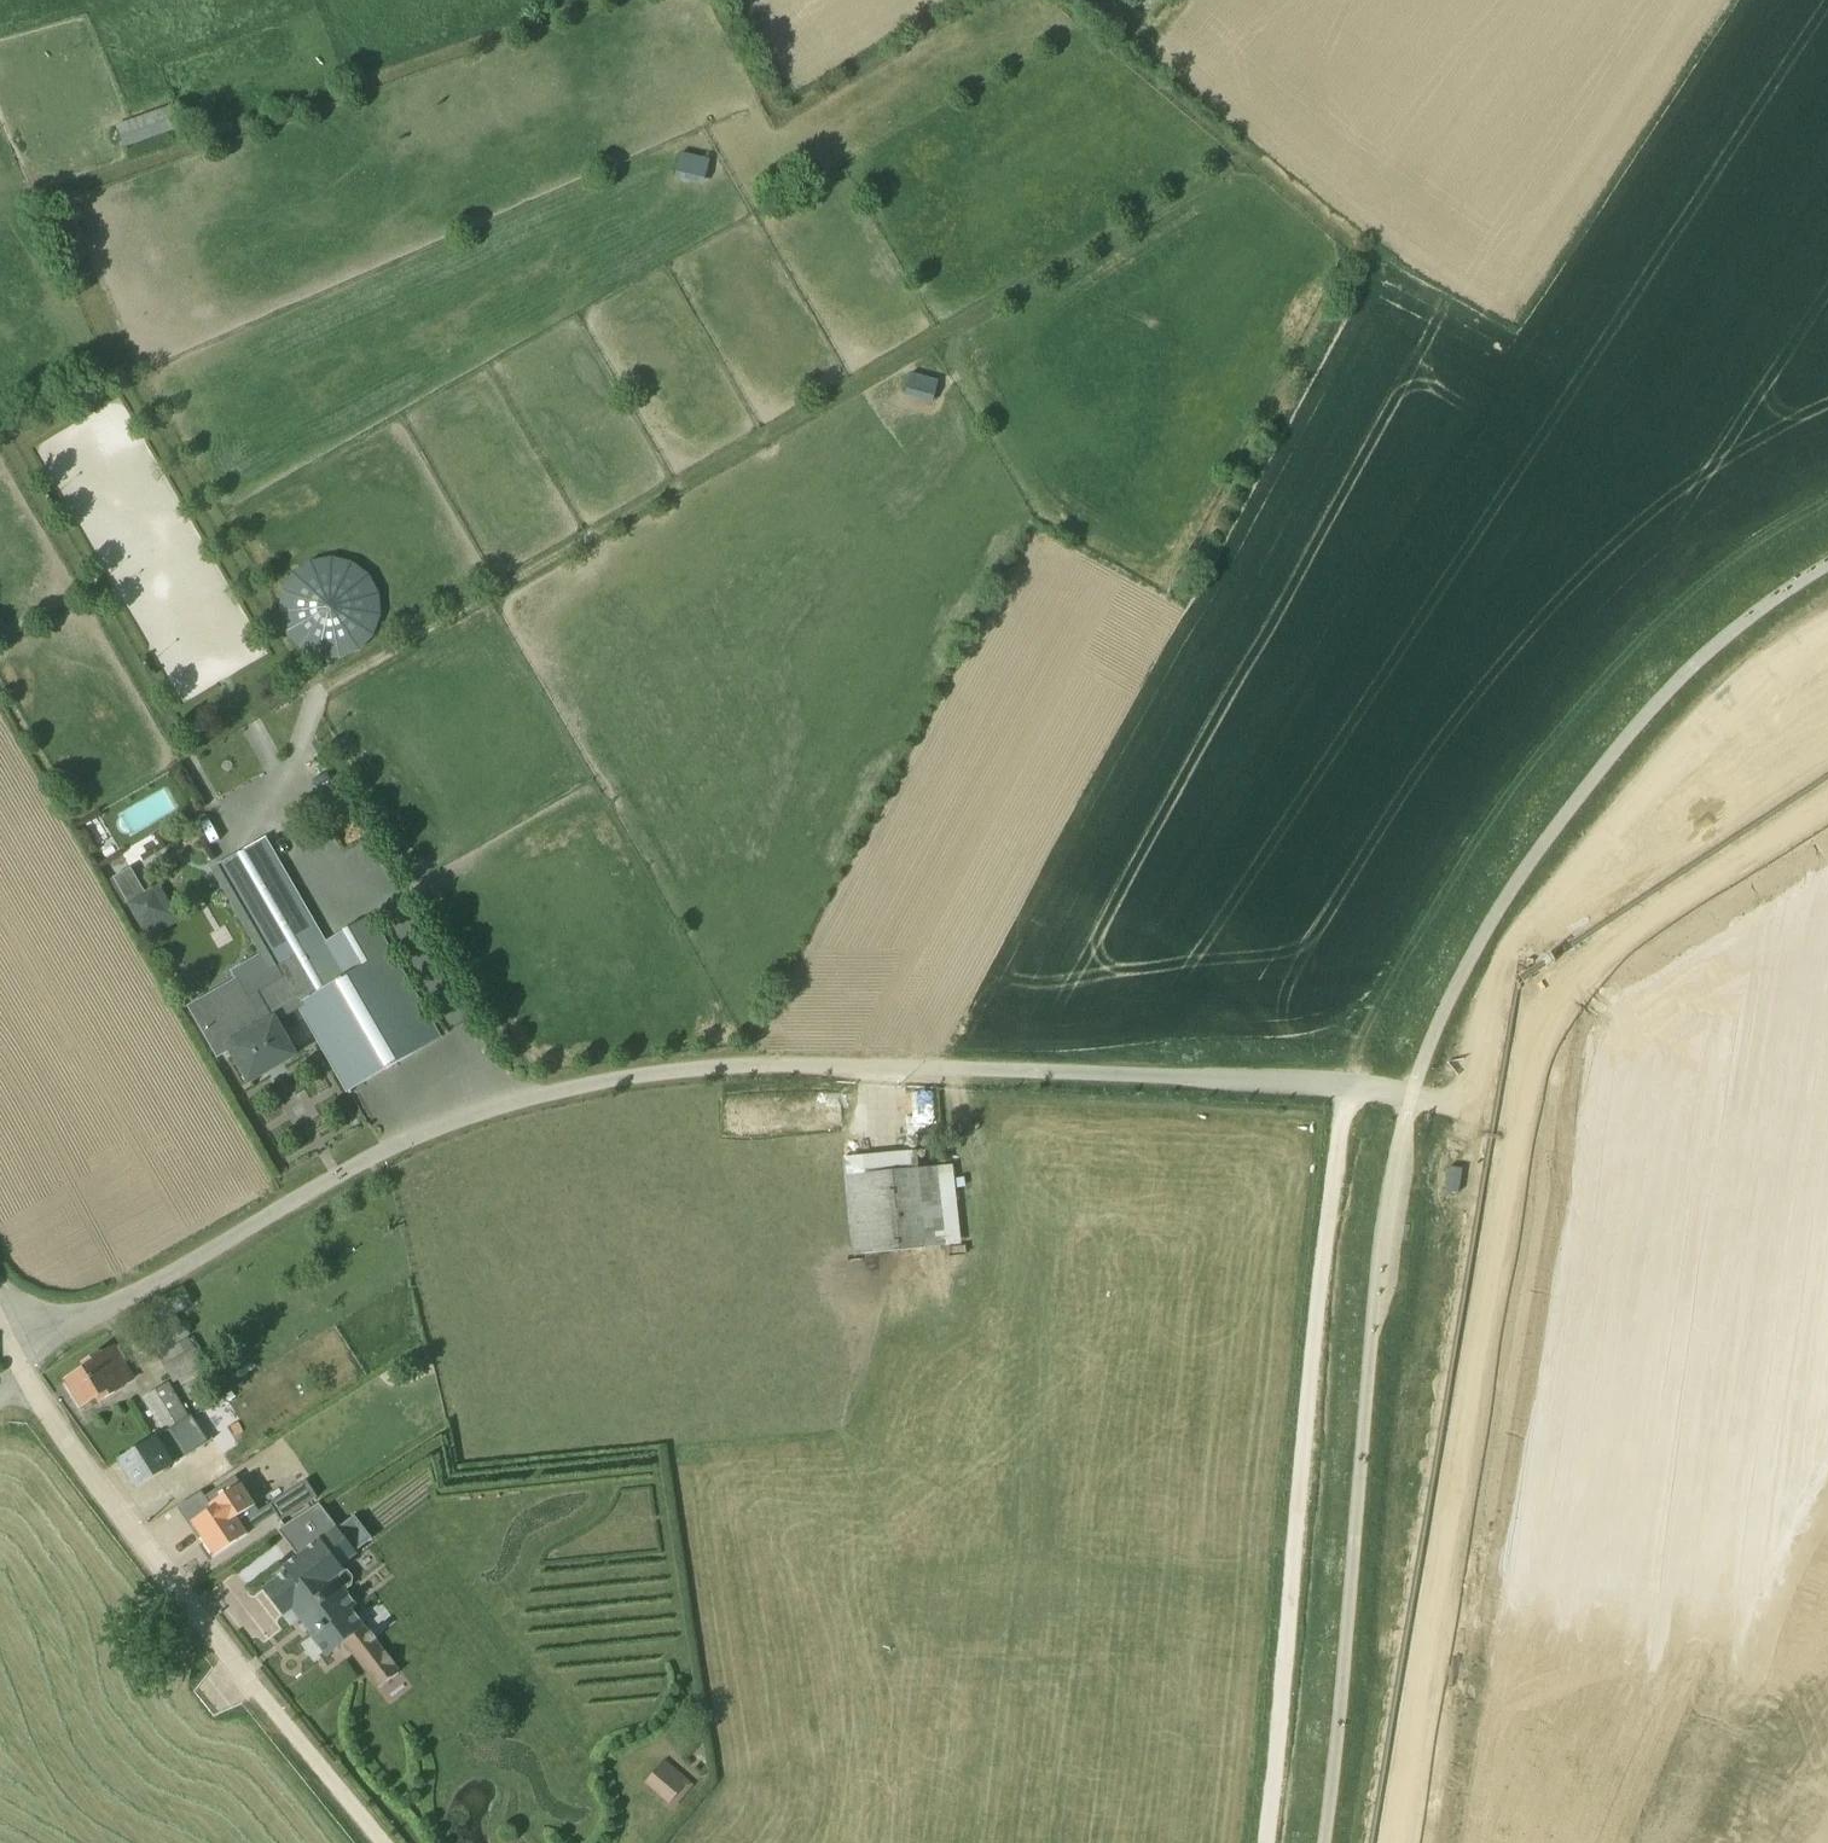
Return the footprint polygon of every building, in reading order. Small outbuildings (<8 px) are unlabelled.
[(120,126),(127,149),(179,132),(172,109),(120,126)] [(711,180),(714,160),(681,155),(678,176),(711,180)] [(906,396),(939,404),(944,382),(911,374),(906,396)] [(259,956),(230,974),(233,981),(187,1009),(215,1059),(217,1061),(231,1055),(248,1085),(295,1058),(276,1025),(299,1011),(348,1094),(439,1042),(369,922),(326,945),(266,841),(211,873),(259,956)] [(138,868),(118,878),(150,941),(185,924),(167,887),(151,894),(138,868)] [(917,1163),(858,1167),(865,1263),(925,1258),(917,1163)] [(205,1366),(190,1341),(158,1359),(173,1385),(205,1366)] [(67,1384),(82,1409),(97,1400),(100,1404),(123,1390),(122,1389),(132,1383),(113,1351),(101,1359),(100,1358),(84,1367),(87,1372),(67,1384)] [(190,1421),(169,1385),(143,1400),(164,1436),(190,1421)] [(246,1423),(231,1397),(212,1408),(228,1434),(246,1423)] [(193,1419),(119,1463),(135,1490),(186,1459),(196,1474),(223,1456),(213,1440),(215,1438),(210,1429),(202,1433),(193,1419)] [(254,1508),(235,1479),(212,1494),(219,1505),(190,1525),(213,1559),(247,1536),(237,1520),(254,1508)] [(317,1501),(305,1481),(304,1481),(269,1505),(281,1523),(317,1501)] [(336,1528),(321,1508),(317,1508),(278,1534),(296,1558),(319,1540),(320,1542),(336,1528)] [(309,1637),(326,1659),(344,1646),(378,1691),(400,1675),(351,1611),(356,1607),(346,1592),(351,1588),(353,1580),(348,1573),(345,1573),(342,1570),(357,1557),(356,1555),(372,1541),(354,1518),(338,1531),(336,1528),(320,1542),(319,1540),(296,1558),(283,1569),(285,1572),(262,1592),(291,1629),(300,1623),(310,1635),(309,1637)] [(648,1786),(679,1807),(697,1780),(666,1759),(648,1786)]
